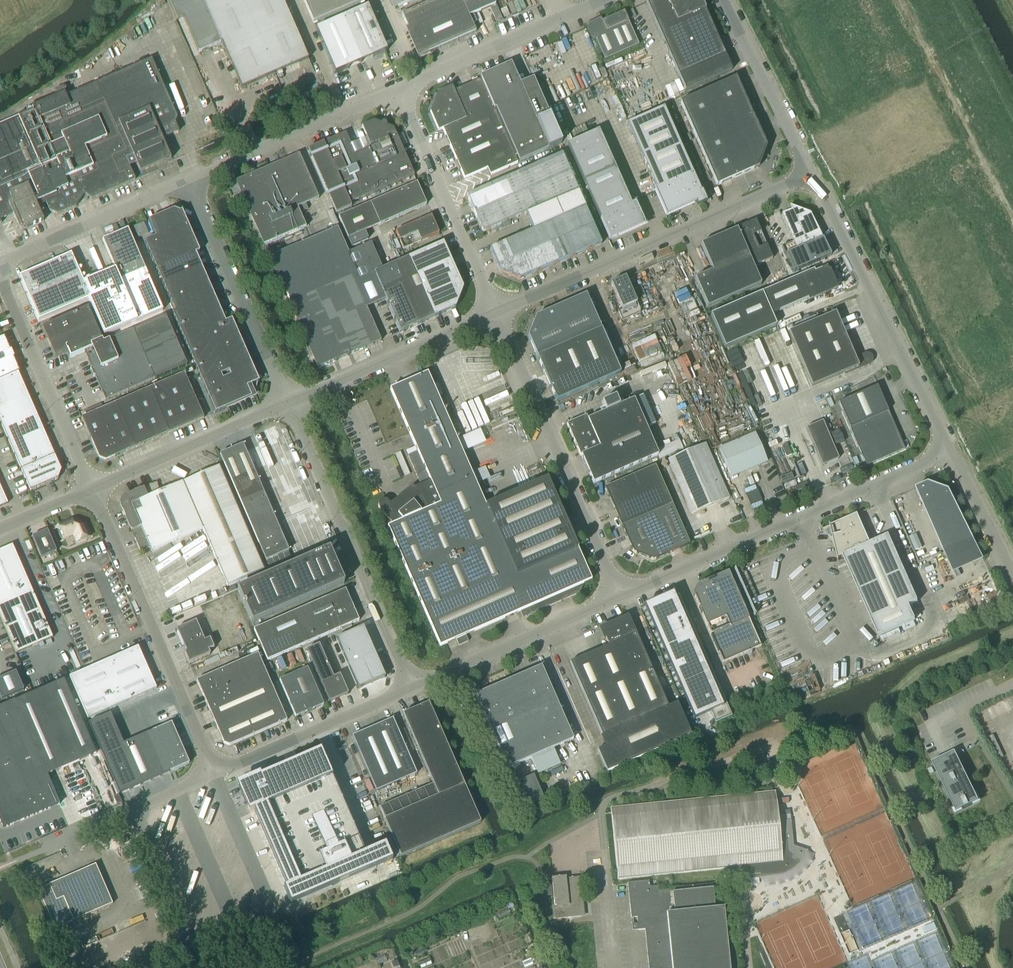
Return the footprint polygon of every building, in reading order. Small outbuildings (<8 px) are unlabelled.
[(177,20),(184,18),(199,53),(221,43),(241,89),(308,59),(282,0),(168,0),(177,20)] [(365,0),(303,0),(313,23),(365,1),(365,0)] [(397,9),(418,0),(393,0),(397,9)] [(402,19),(419,58),(475,33),(472,25),(476,23),(472,16),(495,6),(492,0),(437,0),(401,16),(402,19)] [(725,55),(701,0),(650,0),(646,2),(678,76),(685,91),(732,70),(725,55)] [(341,19),(356,54),(360,63),(386,52),(367,8),(341,19)] [(623,12),(607,19),(601,21),(606,30),(594,36),(604,60),(638,45),(623,12)] [(356,54),(341,19),(315,30),(334,75),(360,63),(356,54)] [(133,30),(126,35),(128,40),(136,36),(133,30)] [(135,181),(129,167),(136,164),(140,173),(170,160),(162,139),(178,132),(175,124),(177,119),(151,59),(65,97),(64,94),(65,93),(63,87),(54,91),(56,97),(25,110),(27,113),(23,115),(23,113),(19,115),(20,117),(0,125),(0,223),(1,223),(0,220),(13,214),(19,228),(23,230),(43,221),(36,205),(44,202),(49,212),(57,215),(75,207),(84,195),(90,200),(135,181)] [(520,163),(561,144),(533,79),(520,85),(510,64),(479,77),(481,80),(480,80),(481,83),(492,108),(495,113),(502,130),(505,138),(508,137),(520,163)] [(735,78),(679,102),(716,186),(734,178),(753,170),(754,169),(759,167),(766,148),(756,125),(747,105),(737,81),(736,78),(735,78)] [(481,83),(480,80),(454,92),(452,87),(438,93),(430,113),(438,132),(442,130),(492,108),(481,83)] [(495,113),(492,108),(442,130),(443,130),(464,179),(486,169),(489,176),(517,164),(520,163),(508,137),(505,138),(502,130),(495,113)] [(626,125),(655,190),(653,191),(665,217),(695,204),(696,207),(706,203),(701,192),(700,193),(663,109),(626,125)] [(413,177),(393,130),(373,122),(361,127),(370,147),(353,155),(345,135),(307,151),(330,202),(336,214),(351,207),(350,204),(413,177)] [(577,141),(567,146),(607,236),(609,241),(645,225),(635,204),(630,206),(629,202),(598,132),(589,136),(577,141)] [(318,199),(299,155),(236,182),(264,246),(306,228),(299,213),(308,209),(306,205),(318,199)] [(519,280),(600,245),(561,156),(466,197),(482,234),(525,215),(532,231),(489,250),(499,272),(499,273),(519,280)] [(369,204),(339,217),(351,246),(368,239),(365,232),(379,226),(426,205),(416,184),(369,204)] [(789,212),(781,216),(793,242),(782,247),(793,272),(820,261),(826,258),(831,256),(826,247),(823,240),(822,240),(814,223),(810,215),(789,207),(792,209),(791,212),(789,212)] [(225,323),(196,254),(199,253),(181,212),(179,213),(173,211),(148,221),(155,237),(144,242),(174,312),(171,313),(215,414),(224,409),(223,407),(255,394),(258,383),(233,325),(231,320),(225,323)] [(403,250),(438,234),(431,217),(395,232),(403,250)] [(753,268),(772,260),(755,221),(736,229),(736,230),(718,237),(743,293),(761,286),(753,268)] [(137,238),(148,234),(143,223),(133,227),(137,238)] [(127,230),(102,241),(115,270),(83,284),(70,255),(20,277),(31,303),(39,320),(88,299),(104,336),(162,310),(127,230)] [(276,273),(338,245),(332,230),(269,258),(276,273)] [(743,293),(718,237),(700,245),(712,272),(694,279),(707,309),(743,293)] [(462,289),(442,243),(425,251),(429,260),(439,283),(451,310),(455,308),(462,289)] [(366,308),(354,282),(351,275),(338,245),(276,273),(289,302),(318,369),(331,363),(335,362),(364,349),(380,341),(366,308)] [(439,283),(429,260),(425,251),(407,258),(412,268),(414,273),(424,295),(428,305),(434,318),(451,310),(439,283)] [(424,295),(414,273),(412,268),(407,258),(390,266),(394,275),(397,281),(399,286),(406,302),(417,325),(434,318),(428,305),(424,295)] [(397,281),(394,275),(390,266),(373,273),(382,293),(399,286),(397,281)] [(814,273),(813,271),(710,315),(725,348),(776,326),(771,315),(808,300),(808,301),(838,289),(830,270),(828,271),(827,267),(814,273)] [(640,313),(624,278),(610,285),(621,310),(617,311),(621,321),(640,313)] [(406,302),(399,286),(382,293),(384,299),(399,333),(417,325),(406,302)] [(529,334),(527,337),(536,358),(556,402),(611,378),(620,374),(600,330),(585,295),(546,313),(539,315),(537,317),(535,317),(529,334)] [(100,337),(87,308),(42,328),(54,357),(67,352),(70,358),(84,352),(103,344),(100,337)] [(854,359),(835,314),(788,334),(811,388),(844,374),(845,377),(869,366),(869,365),(870,364),(871,363),(872,362),(872,360),(872,358),(871,357),(869,356),(868,355),(866,355),(864,355),(854,359)] [(187,365),(165,316),(133,330),(103,344),(84,352),(90,366),(105,400),(155,379),(181,368),(187,365)] [(15,366),(2,338),(0,339),(0,372),(15,366)] [(15,366),(0,372),(0,423),(21,471),(55,456),(15,366)] [(184,374),(150,389),(82,418),(91,441),(92,441),(97,453),(98,453),(100,457),(106,458),(109,457),(109,458),(114,456),(114,457),(203,418),(184,374)] [(588,573),(561,512),(560,513),(499,539),(485,506),(427,374),(424,375),(408,382),(511,616),(520,612),(522,618),(531,614),(532,614),(580,593),(583,584),(591,581),(588,573)] [(378,504),(378,505),(378,506),(378,507),(378,508),(378,509),(392,525),(387,527),(439,647),(455,640),(458,646),(468,642),(465,636),(511,616),(408,382),(389,390),(417,452),(407,456),(416,477),(420,486),(413,489),(411,488),(398,499),(398,501),(393,504),(391,504),(390,505),(387,502),(385,501),(384,501),(383,501),(381,501),(380,501),(379,502),(379,503),(378,503),(378,504)] [(877,387),(838,404),(866,467),(905,450),(877,387)] [(586,416),(566,424),(566,425),(567,426),(574,441),(578,450),(580,456),(581,456),(583,460),(588,472),(588,473),(589,474),(593,484),(628,469),(658,455),(647,430),(646,428),(655,424),(643,396),(634,400),(624,404),(620,395),(602,403),(606,412),(588,420),(586,416)] [(822,466),(838,459),(822,422),(805,429),(822,466)] [(767,462),(755,434),(719,449),(731,477),(767,462)] [(692,515),(729,499),(705,444),(668,460),(692,515)] [(266,561),(288,551),(242,445),(220,454),(266,561)] [(55,456),(21,471),(30,491),(58,479),(61,470),(55,456)] [(264,570),(218,466),(160,492),(156,482),(127,495),(121,508),(140,552),(150,548),(151,551),(202,528),(227,586),(264,570)] [(652,561),(689,545),(654,466),(604,488),(632,553),(652,561)] [(928,484),(915,489),(943,553),(973,540),(948,491),(928,484)] [(869,544),(857,515),(830,527),(829,525),(829,527),(823,530),(829,538),(831,537),(837,561),(838,561),(837,559),(842,557),(878,637),(915,621),(908,606),(917,602),(888,536),(869,544)] [(77,542),(90,536),(85,525),(80,527),(78,522),(74,524),(72,519),(59,525),(64,538),(74,534),(77,542)] [(47,530),(32,537),(41,558),(56,551),(51,539),(53,538),(50,529),(47,530)] [(15,654),(52,638),(12,545),(0,551),(0,618),(15,654)] [(344,583),(329,549),(237,590),(252,624),(344,583)] [(722,663),(760,646),(760,645),(759,646),(743,609),(744,609),(735,591),(727,572),(712,579),(698,584),(700,589),(699,589),(698,591),(697,593),(697,595),(698,596),(693,598),(698,608),(698,607),(706,625),(705,625),(710,635),(718,653),(717,653),(722,663)] [(326,616),(352,605),(345,589),(253,629),(267,661),(333,632),(326,616)] [(643,606),(652,626),(677,683),(694,721),(710,713),(713,720),(715,724),(731,717),(678,596),(675,597),(673,593),(658,599),(643,606)] [(352,605),(326,616),(333,632),(358,621),(352,605)] [(667,707),(627,616),(617,620),(618,622),(614,624),(615,625),(612,626),(612,625),(601,630),(608,646),(569,663),(606,746),(597,750),(606,772),(690,735),(676,703),(667,707)] [(210,639),(204,641),(196,621),(176,629),(186,651),(185,652),(185,653),(185,654),(185,655),(189,664),(210,654),(208,650),(214,648),(210,639)] [(363,627),(336,639),(358,690),(385,678),(363,627)] [(308,648),(329,701),(348,693),(340,673),(334,676),(321,642),(308,648)] [(88,719),(156,689),(138,647),(69,677),(88,719)] [(229,746),(287,721),(258,654),(196,681),(223,742),(229,746)] [(572,740),(540,666),(475,695),(506,768),(531,758),(538,775),(560,765),(553,748),(572,740)] [(295,717),(323,705),(307,667),(279,680),(295,717)] [(24,690),(16,672),(0,678),(0,696),(1,700),(24,690)] [(47,775),(96,753),(64,679),(15,701),(0,707),(0,821),(3,829),(59,805),(47,775)] [(398,801),(380,809),(384,819),(387,826),(400,857),(480,823),(444,741),(429,704),(429,703),(402,714),(403,716),(408,727),(418,750),(432,784),(437,796),(402,811),(398,801)] [(88,723),(119,794),(169,772),(170,772),(174,770),(189,764),(183,749),(174,730),(172,723),(171,723),(152,731),(123,744),(110,714),(88,723)] [(376,791),(416,774),(392,719),(352,736),(376,791)] [(320,749),(238,785),(250,812),(253,810),(286,887),(283,888),(290,905),(392,860),(385,844),(365,852),(320,749)] [(954,753),(932,764),(956,813),(978,802),(954,753)] [(517,783),(527,805),(542,798),(532,776),(517,783)] [(506,801),(514,798),(508,786),(501,789),(506,801)] [(785,874),(786,874),(790,871),(792,870),(795,868),(797,866),(799,865),(800,863),(807,851),(793,846),(790,821),(778,822),(775,791),(673,801),(610,808),(617,880),(680,873),(725,869),(726,878),(745,876),(746,880),(776,876),(778,876),(781,875),(785,874)] [(67,924),(113,904),(96,865),(38,890),(44,903),(55,929),(57,928),(67,924)] [(577,898),(581,898),(580,884),(579,878),(577,878),(565,879),(565,876),(565,877),(551,878),(554,906),(552,906),(553,919),(579,916),(577,898)] [(723,919),(723,913),(722,908),(714,909),(712,890),(711,884),(671,888),(671,890),(657,891),(656,886),(649,887),(648,881),(627,883),(630,918),(636,917),(637,930),(644,929),(648,967),(736,967),(734,946),(726,947),(723,919)] [(922,929),(924,934),(936,929),(934,924),(922,929)]
